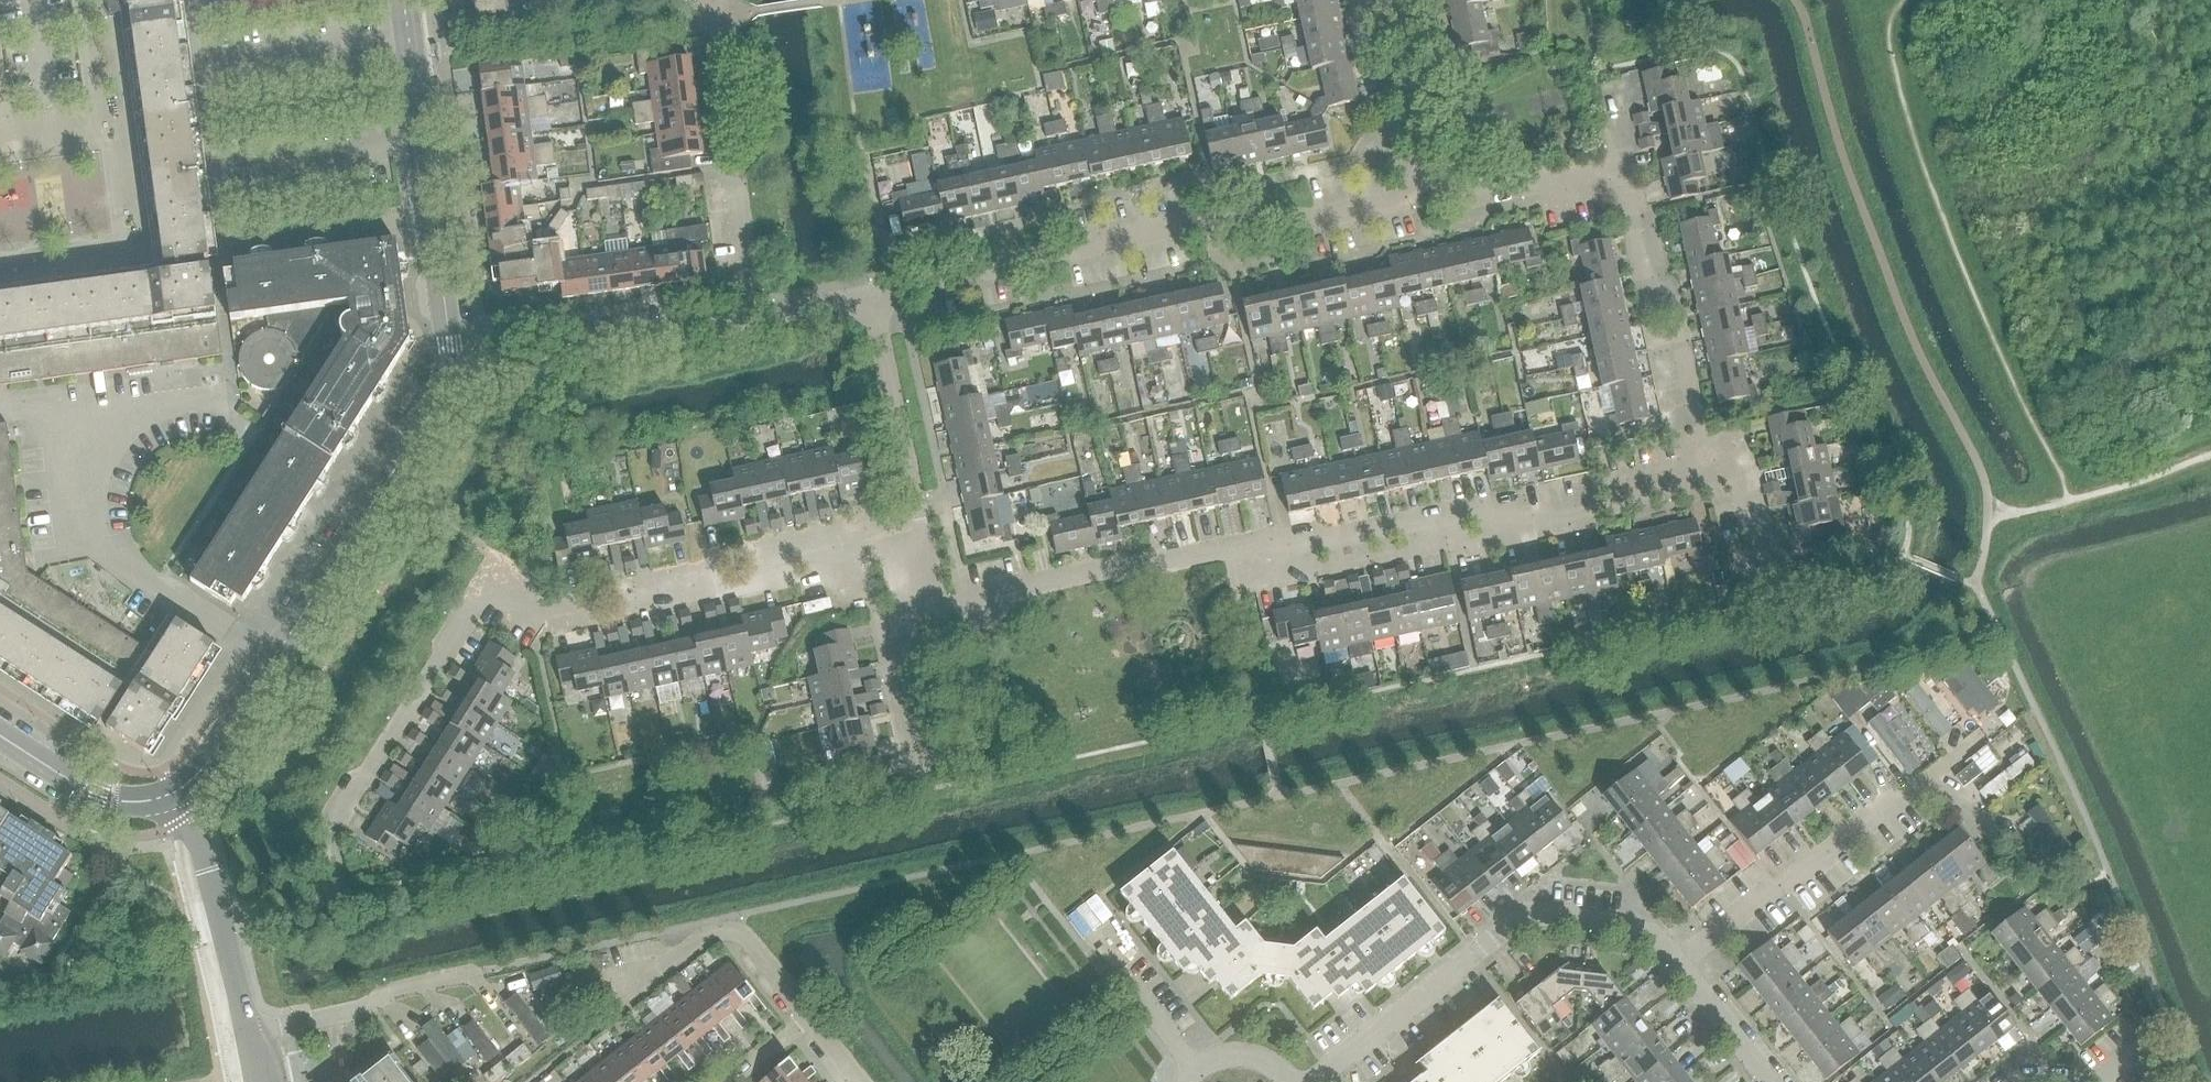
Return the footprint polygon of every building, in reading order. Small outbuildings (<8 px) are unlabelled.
[(110,14),(108,15),(108,16),(120,14),(129,12),(143,119),(188,112),(173,0),(108,0),(110,14)] [(519,25),(516,0),(515,0),(474,6),(477,31),(519,25)] [(983,0),(977,1),(979,10),(995,7),(994,0),(983,0)] [(1015,0),(999,0),(1002,10),(1017,7),(1015,0)] [(1106,14),(1103,0),(1095,0),(1098,16),(1106,14)] [(1106,14),(1114,12),(1111,0),(1103,0),(1106,14)] [(1238,1),(1239,8),(1250,6),(1249,0),(1238,0),(1238,1)] [(1284,0),(1273,0),(1271,0),(1273,11),(1286,8),(1284,0)] [(1300,20),(1337,11),(1334,0),(1296,0),(1300,20)] [(1451,18),(1480,12),(1479,3),(1486,1),(1486,0),(1447,0),(1451,18)] [(1055,18),(1066,16),(1063,3),(1053,5),(1055,18)] [(1055,18),(1053,5),(1042,7),(1045,20),(1055,18)] [(554,20),(566,18),(568,18),(566,6),(552,8),(554,20)] [(992,11),(973,16),(977,32),(996,28),(992,11)] [(1300,20),(1306,49),(1344,41),(1337,11),(1300,20)] [(1451,18),(1458,49),(1487,42),(1488,49),(1497,47),(1493,31),(1485,33),(1480,12),(1451,18)] [(1282,49),(1294,47),(1292,36),(1279,39),(1282,49)] [(1533,36),(1516,39),(1519,51),(1536,47),(1533,36)] [(1278,48),(1276,37),(1258,41),(1260,52),(1278,48)] [(1098,42),(1101,56),(1114,53),(1111,40),(1098,42)] [(1350,71),(1344,41),(1306,49),(1311,70),(1319,68),(1321,78),(1350,71)] [(1294,47),(1282,49),(1284,60),(1297,57),(1294,47)] [(647,74),(649,87),(692,82),(688,58),(664,61),(663,48),(635,52),(638,75),(647,74)] [(560,68),(573,67),(574,66),(573,54),(559,56),(560,68)] [(1263,54),(1250,56),(1252,66),(1265,63),(1263,54)] [(481,91),(523,85),(520,61),(477,67),(481,91)] [(1049,72),(1053,91),(1070,87),(1066,68),(1049,72)] [(1650,114),(1661,112),(1661,111),(1687,105),(1687,104),(1682,79),(1672,81),(1669,68),(1641,74),(1650,114)] [(1317,99),(1313,106),(1324,113),(1327,108),(1357,101),(1350,71),(1321,78),(1325,98),(1317,99)] [(1230,73),(1219,75),(1221,84),(1231,82),(1230,73)] [(1211,90),(1220,88),(1217,74),(1208,76),(1211,90)] [(695,106),(692,82),(649,87),(651,101),(631,104),(633,115),(695,106)] [(525,99),(523,85),(481,91),(484,115),(546,106),(545,96),(525,99)] [(1149,93),(1141,94),(1144,107),(1152,106),(1149,93)] [(1298,96),(1294,103),(1309,112),(1313,106),(1309,103),(1298,96)] [(1259,99),(1249,101),(1251,114),(1262,111),(1259,99)] [(1241,116),(1251,114),(1249,101),(1238,103),(1241,116)] [(1698,101),(1687,104),(1687,105),(1661,111),(1661,112),(1664,124),(1649,123),(1637,125),(1640,139),(1652,137),(1666,134),(1666,135),(1704,127),(1703,126),(1698,101)] [(1164,162),(1190,156),(1182,119),(1164,123),(1160,104),(1152,106),(1164,162)] [(484,115),(487,138),(529,133),(528,120),(548,118),(546,106),(484,115)] [(698,130),(695,106),(633,115),(634,125),(654,122),(656,136),(698,130)] [(1140,168),(1164,162),(1152,106),(1144,107),(1148,127),(1131,130),(1140,168)] [(1292,124),(1298,154),(1327,147),(1321,118),(1324,113),(1313,106),(1309,112),(1311,120),(1292,124)] [(1093,108),(1095,118),(1103,116),(1101,107),(1093,108)] [(1199,112),(1202,124),(1212,122),(1210,109),(1199,112)] [(188,112),(143,119),(146,137),(191,131),(188,112)] [(1634,126),(1637,125),(1649,123),(1647,112),(1631,116),(1634,126)] [(1115,173),(1140,168),(1131,130),(1115,134),(1111,115),(1103,116),(1115,173)] [(1115,173),(1103,116),(1095,118),(1099,137),(1082,141),(1090,178),(1115,173)] [(1280,119),(1261,123),(1269,160),(1298,154),(1292,124),(1281,127),(1280,119)] [(1055,136),(1066,133),(1063,121),(1053,123),(1055,136)] [(1055,136),(1053,123),(1042,125),(1045,138),(1055,136)] [(1261,123),(1233,129),(1241,166),(1269,160),(1261,123)] [(1666,135),(1672,158),(1672,159),(1698,154),(1698,155),(1723,150),(1717,123),(1703,126),(1704,127),(1666,135)] [(1212,173),(1241,166),(1233,129),(1204,136),(1212,173)] [(649,151),(652,174),(690,169),(689,156),(702,154),(698,130),(656,136),(658,150),(649,151)] [(163,265),(207,260),(208,259),(206,243),(191,131),(146,137),(161,249),(163,265)] [(531,146),(529,133),(487,138),(490,162),(553,154),(551,143),(531,146)] [(1654,147),(1652,137),(1640,139),(1640,140),(1637,140),(1639,150),(1654,147)] [(575,141),(576,151),(586,150),(585,140),(575,141)] [(1090,178),(1082,141),(1058,147),(1066,184),(1090,178)] [(1008,158),(1018,156),(1015,143),(1005,145),(1008,158)] [(1008,158),(1005,145),(994,147),(997,160),(1008,158)] [(1066,184),(1058,147),(1032,152),(1035,163),(1036,163),(1041,189),(1066,184)] [(518,183),(518,184),(536,181),(534,167),(554,165),(553,154),(490,162),(493,185),(494,186),(518,183)] [(911,156),(916,183),(934,179),(931,158),(925,159),(924,154),(911,156)] [(959,169),(969,166),(966,154),(956,156),(959,169)] [(1703,180),(1698,155),(1698,154),(1672,159),(1672,158),(1660,161),(1669,201),(1697,195),(1694,182),(1703,180)] [(959,169),(956,156),(945,158),(948,171),(959,169)] [(634,162),(620,164),(621,173),(635,171),(634,162)] [(1036,163),(1035,163),(1005,170),(1014,207),(1044,200),(1041,189),(1036,163)] [(1014,207),(1005,170),(977,176),(985,213),(1014,207)] [(691,176),(674,178),(675,189),(692,186),(691,176)] [(957,219),(985,213),(977,176),(949,182),(957,219)] [(654,191),(653,181),(642,182),(644,193),(654,191)] [(644,193),(642,182),(632,184),(633,194),(644,193)] [(929,226),(957,219),(949,182),(935,185),(937,193),(922,196),(929,226)] [(522,217),(518,184),(518,183),(494,186),(493,185),(481,186),(486,222),(522,217)] [(607,198),(606,187),(595,189),(597,199),(607,198)] [(558,190),(559,201),(570,200),(568,189),(558,190)] [(597,199),(595,189),(585,190),(586,201),(597,199)] [(904,231),(929,226),(922,196),(907,199),(906,191),(890,195),(892,203),(898,202),(904,231)] [(560,209),(554,218),(562,224),(568,216),(560,209)] [(1679,224),(1684,249),(1714,243),(1710,228),(1719,226),(1715,210),(1706,212),(1708,218),(1679,224)] [(527,253),(522,217),(486,222),(490,258),(527,253)] [(555,233),(562,224),(554,218),(547,227),(555,233)] [(680,282),(705,279),(700,243),(707,242),(705,226),(673,231),(680,282)] [(1533,258),(1532,250),(1527,230),(1499,236),(1506,265),(1524,261),(1525,269),(1541,266),(1539,257),(1533,258)] [(667,247),(651,249),(657,286),(680,282),(673,231),(665,232),(667,247)] [(1494,268),(1506,265),(1499,236),(1471,242),(1479,279),(1496,275),(1494,268)] [(1580,256),(1585,277),(1614,270),(1607,240),(1579,246),(1577,240),(1569,242),(1572,258),(1580,256)] [(1451,285),(1479,279),(1471,242),(1443,248),(1451,285)] [(225,287),(230,321),(266,316),(268,331),(262,332),(256,334),(251,337),(246,341),(243,345),(240,351),(239,356),(238,362),(239,368),(241,374),(244,379),(248,383),(252,387),(258,390),(263,391),(269,392),(275,391),(280,390),(262,418),(263,419),(334,307),(349,305),(350,318),(348,319),(347,319),(345,320),(343,322),(342,323),(341,325),(340,327),(340,328),(340,330),(340,332),(340,334),(341,336),(342,338),(344,339),(345,340),(392,370),(409,343),(409,342),(396,243),(327,252),(327,250),(305,253),(305,255),(273,260),(272,258),(250,261),(250,263),(233,265),(236,285),(225,287)] [(1691,281),(1728,273),(1724,256),(1717,257),(1714,243),(1684,249),(1691,281)] [(1423,291),(1451,285),(1443,248),(1415,254),(1423,291)] [(561,299),(586,295),(581,258),(558,261),(557,249),(542,251),(547,288),(559,286),(561,299)] [(651,249),(628,252),(633,289),(657,286),(651,249)] [(501,294),(547,288),(542,251),(527,253),(490,258),(492,271),(498,270),(501,294)] [(628,252),(604,255),(610,292),(633,289),(628,252)] [(1397,297),(1423,291),(1415,254),(1387,260),(1390,271),(1396,297),(1397,297)] [(604,255),(581,258),(586,295),(610,292),(604,255)] [(1739,269),(1741,279),(1754,276),(1752,266),(1739,269)] [(4,386),(221,356),(209,269),(0,297),(0,387),(4,386)] [(1584,308),(1621,300),(1614,270),(1585,277),(1587,286),(1579,287),(1584,308)] [(1399,308),(1397,297),(1396,297),(1390,271),(1365,277),(1373,314),(1399,308)] [(1691,281),(1698,314),(1735,306),(1728,273),(1691,281)] [(1743,289),(1756,287),(1754,276),(1741,279),(1743,289)] [(1349,319),(1373,314),(1365,277),(1341,282),(1349,319)] [(1332,323),(1349,319),(1341,282),(1316,288),(1328,344),(1336,342),(1332,323)] [(1227,323),(1224,308),(1219,286),(1195,292),(1203,329),(1227,323)] [(1320,346),(1328,344),(1316,288),(1292,293),(1300,330),(1316,326),(1320,346)] [(1487,301),(1484,289),(1473,291),(1476,304),(1487,301)] [(1476,304),(1473,291),(1462,294),(1465,306),(1476,304)] [(1178,334),(1203,329),(1195,292),(1170,297),(1178,334)] [(1300,330),(1292,293),(1267,298),(1279,355),(1287,353),(1283,334),(1300,330)] [(1154,339),(1178,334),(1170,297),(1146,302),(1154,339)] [(1271,357),(1279,355),(1267,298),(1241,304),(1249,341),(1267,337),(1271,357)] [(1437,312),(1434,300),(1424,302),(1427,314),(1437,312)] [(1584,308),(1590,338),(1627,330),(1621,300),(1584,308)] [(1129,345),(1154,339),(1146,302),(1121,308),(1129,345)] [(1427,314),(1424,302),(1414,305),(1416,317),(1427,314)] [(1560,307),(1562,317),(1574,315),(1572,305),(1560,307)] [(1706,346),(1743,338),(1735,306),(1698,314),(1706,346)] [(1051,350),(1075,345),(1077,345),(1071,319),(1072,319),(1070,307),(1037,315),(1043,344),(1049,343),(1051,350)] [(1105,350),(1129,345),(1121,308),(1097,313),(1105,350)] [(1078,356),(1105,350),(1097,313),(1072,319),(1071,319),(1077,345),(1075,345),(1078,356)] [(1020,349),(1043,344),(1037,315),(1003,322),(1010,351),(1004,352),(1006,361),(1021,357),(1020,349)] [(1576,325),(1574,315),(1562,317),(1564,327),(1576,325)] [(1749,318),(1752,328),(1764,325),(1762,315),(1749,318)] [(1389,334),(1387,322),(1376,325),(1379,337),(1389,334)] [(1379,337),(1376,325),(1366,327),(1368,339),(1379,337)] [(1767,336),(1764,325),(1752,328),(1754,338),(1767,336)] [(1597,367),(1634,359),(1627,330),(1590,338),(1597,367)] [(1218,350),(1216,337),(1204,339),(1207,352),(1218,350)] [(1706,346),(1713,379),(1742,373),(1739,358),(1746,356),(1743,338),(1706,346)] [(1207,352),(1204,339),(1193,341),(1196,354),(1207,352)] [(376,403),(387,387),(383,384),(392,370),(345,340),(316,386),(362,415),(372,400),(376,403)] [(1168,360),(1166,348),(1156,350),(1158,362),(1168,360)] [(1158,362),(1156,350),(1146,353),(1148,364),(1158,362)] [(933,365),(940,395),(969,389),(965,368),(973,366),(970,351),(961,352),(962,359),(933,365)] [(1573,366),(1585,364),(1582,354),(1570,356),(1573,366)] [(1271,357),(1269,357),(1272,372),(1283,369),(1279,355),(1271,357)] [(1067,371),(1064,358),(1054,361),(1057,373),(1067,371)] [(1119,371),(1116,359),(1106,361),(1109,374),(1119,371)] [(1609,386),(1611,395),(1640,389),(1634,359),(1597,367),(1601,388),(1609,386)] [(1109,374),(1106,361),(1096,364),(1099,376),(1109,374)] [(1587,374),(1585,364),(1573,366),(1575,377),(1587,374)] [(1375,370),(1378,380),(1387,378),(1384,368),(1375,370)] [(1338,372),(1339,384),(1351,383),(1349,371),(1338,372)] [(1713,379),(1718,404),(1747,397),(1748,403),(1757,401),(1753,385),(1745,387),(1742,373),(1713,379)] [(1252,386),(1250,380),(1240,382),(1242,389),(1252,386)] [(1376,388),(1380,403),(1393,400),(1389,385),(1376,388)] [(316,386),(286,432),(332,462),(342,447),(346,450),(357,434),(352,431),(362,415),(316,386)] [(947,425),(984,417),(979,396),(971,398),(969,389),(940,395),(947,425)] [(1618,425),(1647,419),(1640,389),(1611,395),(1615,416),(1607,418),(1611,433),(1619,432),(1618,425)] [(1436,404),(1437,410),(1446,408),(1446,407),(1445,402),(1436,404)] [(1460,476),(1485,471),(1480,444),(1478,433),(1460,437),(1456,418),(1459,417),(1456,405),(1446,407),(1446,408),(1460,476)] [(1006,406),(994,409),(996,419),(1008,416),(1006,406)] [(1425,432),(1427,444),(1436,481),(1460,476),(1446,408),(1437,410),(1440,421),(1441,428),(1425,432)] [(1513,425),(1510,412),(1500,415),(1503,428),(1513,425)] [(1776,459),(1787,456),(1787,455),(1812,449),(1812,448),(1807,424),(1798,426),(1795,412),(1767,418),(1776,459)] [(1503,428),(1500,415),(1490,417),(1493,430),(1503,428)] [(1008,416),(996,419),(998,429),(1011,426),(1008,416)] [(947,425),(953,454),(990,446),(984,417),(947,425)] [(1395,451),(1378,455),(1386,492),(1410,487),(1398,431),(1399,430),(1396,418),(1386,421),(1388,433),(1391,432),(1395,451)] [(1541,439),(1548,468),(1578,462),(1572,433),(1578,432),(1576,423),(1560,427),(1562,435),(1541,439)] [(26,678),(62,701),(98,724),(99,725),(110,707),(126,682),(147,650),(146,650),(139,646),(127,637),(121,634),(101,621),(94,617),(66,599),(57,593),(39,581),(27,573),(26,571),(25,560),(21,531),(19,518),(15,490),(14,478),(9,447),(6,424),(0,425),(0,661),(26,678)] [(1410,487),(1436,481),(1427,444),(1411,448),(1407,429),(1399,430),(1398,431),(1410,487)] [(316,496),(327,480),(322,477),(332,462),(286,432),(256,479),(302,509),(312,494),(316,496)] [(1518,475),(1548,468),(1541,439),(1532,441),(1530,433),(1509,438),(1518,475)] [(1362,448),(1359,434),(1349,437),(1352,450),(1362,448)] [(1352,450),(1349,437),(1339,439),(1341,452),(1352,450)] [(1237,438),(1227,440),(1229,453),(1240,451),(1237,438)] [(1509,438),(1480,444),(1485,471),(1487,482),(1518,475),(1509,438)] [(1229,453),(1227,440),(1216,442),(1219,455),(1229,453)] [(1178,456),(1186,454),(1184,442),(1176,444),(1178,456)] [(1168,446),(1170,458),(1178,456),(1176,444),(1168,446)] [(1310,445),(1300,447),(1303,460),(1313,457),(1310,445)] [(960,484),(997,476),(990,446),(953,454),(960,484)] [(1787,455),(1787,456),(1792,480),(1829,472),(1823,446),(1812,448),(1812,449),(1787,455)] [(1292,462),(1303,460),(1300,447),(1290,449),(1292,462)] [(832,460),(833,459),(831,448),(805,454),(813,491),(837,486),(838,486),(832,460)] [(789,496),(813,491),(805,454),(781,459),(789,496)] [(838,486),(837,486),(839,497),(880,488),(874,460),(860,463),(858,454),(833,459),(832,460),(838,486)] [(1191,513),(1216,507),(1207,470),(1191,474),(1186,454),(1178,456),(1191,513)] [(1006,468),(1020,465),(1017,455),(1004,458),(1006,468)] [(1361,498),(1386,492),(1378,455),(1353,461),(1361,498)] [(1119,458),(1121,468),(1129,467),(1127,456),(1119,458)] [(1158,481),(1166,518),(1191,513),(1178,456),(1170,458),(1174,477),(1158,481)] [(1760,471),(1773,468),(1770,458),(1757,461),(1760,471)] [(765,502),(789,496),(781,459),(757,464),(765,502)] [(1241,502),(1266,496),(1257,459),(1232,465),(1241,502)] [(1361,498),(1353,461),(1328,466),(1337,503),(1361,498)] [(741,507),(765,502),(757,464),(731,470),(733,481),(734,481),(740,507),(741,507)] [(1020,465),(1006,468),(1009,478),(1022,475),(1020,465)] [(1129,467),(1142,523),(1166,518),(1158,481),(1141,484),(1137,465),(1129,467)] [(1216,507),(1241,502),(1232,465),(1207,470),(1216,507)] [(1312,509),(1337,503),(1328,466),(1304,471),(1312,509)] [(1117,529),(1118,528),(1142,523),(1129,467),(1121,468),(1126,488),(1108,492),(1110,503),(1111,503),(1117,529)] [(1312,509),(1304,471),(1279,477),(1287,514),(1312,509)] [(1792,480),(1797,503),(1797,504),(1823,499),(1823,500),(1835,497),(1829,472),(1792,480)] [(960,484),(966,513),(995,507),(993,498),(1001,496),(997,476),(960,484)] [(256,479),(226,526),(272,555),(282,540),(286,543),(297,527),(292,524),(302,509),(256,479)] [(734,481),(733,481),(708,487),(711,496),(697,499),(703,527),(744,518),(741,507),(740,507),(734,481)] [(1094,495),(1092,482),(1082,484),(1085,497),(1094,495)] [(1765,496),(1778,493),(1776,483),(1763,485),(1765,496)] [(1029,491),(1031,504),(1041,502),(1038,489),(1029,491)] [(1835,497),(1823,500),(1823,499),(1797,504),(1797,503),(1786,505),(1795,546),(1843,535),(1835,497)] [(619,544),(642,539),(643,539),(638,512),(639,512),(636,501),(611,507),(619,544)] [(1081,517),(1088,547),(1121,540),(1118,528),(1117,529),(1111,503),(1110,503),(1086,508),(1087,516),(1081,517)] [(817,507),(819,520),(830,518),(827,505),(817,507)] [(594,549),(595,549),(619,544),(611,507),(585,512),(587,523),(589,523),(594,549)] [(643,539),(642,539),(644,550),(685,541),(679,513),(665,516),(663,507),(639,512),(638,512),(643,539)] [(995,507),(966,513),(973,544),(1001,538),(1003,544),(1011,542),(1008,526),(1000,528),(995,507)] [(795,525),(805,523),(802,510),(792,512),(795,525)] [(770,530),(781,528),(778,515),(768,518),(770,530)] [(1055,554),(1088,547),(1081,517),(1058,523),(1056,515),(1040,518),(1042,527),(1048,525),(1055,554)] [(746,536),(756,534),(753,521),(743,523),(746,536)] [(1694,521),(1664,527),(1671,557),(1691,552),(1693,560),(1709,557),(1707,548),(1701,550),(1694,521)] [(589,523),(587,523),(563,529),(565,538),(551,541),(557,569),(598,560),(595,549),(594,549),(589,523)] [(267,573),(262,571),(272,555),(226,526),(189,582),(230,608),(235,599),(242,603),(252,587),(256,590),(267,573)] [(1664,527),(1634,534),(1642,571),(1663,566),(1661,559),(1671,557),(1664,527)] [(1870,538),(1873,546),(1885,542),(1882,529),(1875,531),(1870,538)] [(1604,541),(1606,552),(1607,551),(1613,577),(1614,577),(1642,571),(1634,534),(1604,541)] [(1606,552),(1583,557),(1595,613),(1603,612),(1599,592),(1617,588),(1614,577),(1613,577),(1607,551),(1606,552)] [(1583,557),(1558,562),(1566,599),(1583,596),(1587,615),(1595,613),(1583,557)] [(625,573),(635,571),(632,558),(622,560),(625,573)] [(1558,562),(1534,568),(1546,624),(1554,622),(1550,603),(1566,599),(1558,562)] [(608,563),(597,565),(600,578),(610,576),(608,563)] [(1398,581),(1408,578),(1405,566),(1395,568),(1398,581)] [(1534,568),(1509,573),(1517,610),(1534,606),(1538,626),(1546,624),(1534,568)] [(1373,586),(1383,584),(1381,571),(1370,573),(1373,586)] [(1509,573),(1484,578),(1492,616),(1517,610),(1509,573)] [(1721,573),(1711,574),(1713,585),(1723,583),(1721,573)] [(1407,584),(1410,595),(1411,594),(1417,620),(1418,620),(1442,615),(1440,606),(1454,603),(1448,575),(1407,584)] [(1349,592),(1359,589),(1356,576),(1346,579),(1349,592)] [(1467,621),(1492,616),(1484,578),(1459,584),(1467,621)] [(1650,581),(1640,583),(1643,596),(1653,593),(1650,581)] [(1324,597),(1334,595),(1331,582),(1321,584),(1324,597)] [(1643,596),(1640,583),(1629,585),(1632,598),(1643,596)] [(1715,586),(1718,602),(1728,601),(1725,584),(1715,586)] [(1420,631),(1418,620),(1417,620),(1411,594),(1410,595),(1386,600),(1395,637),(1420,631)] [(737,600),(727,602),(730,615),(740,613),(737,600)] [(1386,600),(1362,605),(1370,642),(1395,637),(1386,600)] [(713,605),(702,608),(705,620),(716,618),(713,605)] [(1293,648),(1317,642),(1319,642),(1313,616),(1314,616),(1312,605),(1271,613),(1277,641),(1291,638),(1293,648)] [(1345,648),(1370,642),(1362,605),(1337,611),(1345,648)] [(739,618),(742,629),(743,629),(749,655),(750,654),(775,649),(772,640),(786,637),(780,609),(739,618)] [(688,611),(678,613),(681,626),(691,624),(688,611)] [(1337,611),(1314,616),(1313,616),(1319,642),(1317,642),(1320,653),(1345,648),(1337,611)] [(664,616),(653,618),(656,631),(667,629),(664,616)] [(144,754),(144,753),(152,758),(221,651),(213,646),(214,646),(176,621),(106,730),(144,754)] [(639,622),(629,624),(632,637),(642,634),(639,622)] [(1505,624),(1495,626),(1498,639),(1508,637),(1505,624)] [(1498,639),(1495,626),(1485,628),(1487,641),(1498,639)] [(615,627),(604,629),(607,642),(618,640),(615,627)] [(752,665),(750,654),(749,655),(743,629),(742,629),(718,634),(726,671),(752,665)] [(813,651),(819,676),(819,677),(845,671),(845,673),(856,670),(847,630),(819,636),(822,649),(813,651)] [(702,677),(726,671),(718,634),(694,640),(702,677)] [(678,682),(702,677),(694,640),(670,645),(678,682)] [(468,678),(477,684),(478,683),(500,697),(501,696),(514,675),(507,670),(514,658),(490,643),(468,678)] [(654,687),(678,682),(670,645),(646,650),(654,687)] [(576,693),(601,688),(602,687),(596,661),(597,661),(595,650),(554,659),(561,687),(574,684),(576,693)] [(654,687),(646,650),(621,656),(630,693),(654,687)] [(603,699),(630,693),(621,656),(597,661),(596,661),(602,687),(601,688),(603,699)] [(1442,672),(1439,659),(1427,661),(1430,675),(1442,672)] [(1985,688),(2001,675),(2003,674),(1995,663),(1976,678),(1985,688)] [(1998,706),(1966,666),(1948,681),(1960,696),(1965,692),(1985,717),(1998,706)] [(459,682),(464,674),(453,667),(448,675),(459,682)] [(850,696),(845,673),(845,671),(819,677),(819,676),(807,678),(813,704),(850,696)] [(1899,678),(1891,684),(1896,691),(1904,685),(1899,678)] [(866,693),(879,690),(877,680),(864,683),(866,693)] [(1876,712),(1880,708),(1894,698),(1886,687),(1880,680),(1856,686),(1868,701),(1876,712)] [(478,683),(477,684),(464,704),(496,724),(510,703),(501,696),(500,697),(478,683)] [(1952,731),(1917,687),(1902,698),(1938,743),(1952,731)] [(445,704),(451,695),(440,688),(434,696),(445,704)] [(819,730),(830,727),(830,726),(856,721),(855,719),(850,696),(813,704),(819,730)] [(464,704),(451,725),(483,746),(496,724),(464,704)] [(872,717),(884,714),(882,704),(869,707),(872,717)] [(432,725),(437,716),(426,709),(420,718),(432,725)] [(1846,727),(1857,740),(1896,790),(1912,777),(1873,727),(1862,714),(1846,727)] [(830,726),(830,727),(835,752),(844,750),(847,764),(875,757),(866,717),(855,719),(856,721),(830,726)] [(2019,719),(2013,726),(2020,732),(2026,725),(2019,719)] [(451,725),(437,746),(469,767),(483,746),(451,725)] [(418,746),(424,737),(413,730),(407,739),(418,746)] [(1812,737),(1848,782),(1867,767),(1841,733),(1829,742),(1820,730),(1812,737)] [(670,735),(673,748),(687,744),(684,732),(670,735)] [(1803,763),(1830,797),(1848,782),(1812,737),(1805,743),(1814,754),(1803,763)] [(437,746),(423,767),(455,788),(469,767),(437,746)] [(1777,750),(1769,756),(1776,764),(1783,758),(1777,750)] [(404,767),(410,758),(399,751),(393,760),(404,767)] [(2016,758),(1974,791),(1986,807),(2028,773),(2016,758)] [(1775,766),(1811,811),(1830,797),(1803,763),(1792,771),(1783,760),(1775,766)] [(1495,769),(1507,784),(1516,777),(1504,762),(1495,769)] [(1953,777),(1962,788),(1980,773),(1972,763),(1953,777)] [(1742,777),(1732,764),(1723,772),(1732,784),(1742,777)] [(1765,792),(1792,826),(1811,811),(1775,766),(1767,772),(1776,784),(1765,792)] [(423,767),(410,789),(442,809),(455,788),(423,767)] [(1601,796),(1616,815),(1661,779),(1655,772),(1644,781),(1635,769),(1601,796)] [(391,788),(397,779),(385,772),(380,781),(391,788)] [(1490,777),(1479,786),(1486,795),(1497,787),(1490,777)] [(1631,834),(1665,807),(1656,796),(1668,787),(1661,779),(1616,815),(1631,834)] [(428,831),(442,809),(410,789),(397,808),(396,810),(418,824),(418,825),(428,831)] [(1738,795),(1774,841),(1792,826),(1765,792),(1755,801),(1746,789),(1738,795)] [(1515,797),(1551,843),(1570,827),(1543,793),(1532,802),(1522,791),(1515,797)] [(1727,822),(1754,856),(1774,841),(1738,795),(1730,802),(1739,813),(1727,822)] [(1505,823),(1532,857),(1551,843),(1515,797),(1507,803),(1516,815),(1505,823)] [(2032,801),(2010,819),(2050,869),(2072,851),(2032,801)] [(404,846),(418,825),(418,824),(396,810),(397,808),(387,802),(365,837),(389,853),(396,841),(404,846)] [(1631,834),(1645,853),(1691,817),(1685,809),(1673,818),(1665,807),(1631,834)] [(0,898),(10,904),(4,913),(5,914),(0,922),(0,955),(3,957),(12,943),(21,949),(20,951),(41,964),(54,944),(51,942),(70,913),(58,905),(66,893),(62,891),(72,876),(63,870),(71,857),(60,850),(64,845),(21,817),(17,822),(0,811),(0,898)] [(1660,871),(1694,844),(1686,834),(1697,825),(1691,817),(1645,853),(1660,871)] [(1513,872),(1532,857),(1505,823),(1494,832),(1485,820),(1478,826),(1513,872)] [(1205,822),(1192,831),(1197,838),(1210,828),(1205,822)] [(1468,853),(1495,887),(1513,872),(1478,826),(1470,833),(1479,844),(1468,853)] [(1938,845),(1964,879),(1977,869),(1980,874),(1980,877),(1987,887),(1996,880),(1983,864),(1984,864),(1957,830),(1938,845)] [(1731,835),(1719,844),(1725,851),(1736,842),(1731,835)] [(1725,851),(1724,851),(1740,871),(1753,861),(1737,841),(1736,842),(1725,851)] [(1440,856),(1430,843),(1420,851),(1430,864),(1432,862),(1440,856)] [(1319,877),(1342,859),(1230,844),(1249,868),(1319,877)] [(1660,871),(1675,890),(1720,854),(1714,846),(1703,855),(1694,844),(1660,871)] [(1952,889),(1964,879),(1938,845),(1919,860),(1958,910),(1967,903),(1959,894),(1955,893),(1952,889)] [(1476,901),(1495,887),(1468,853),(1457,861),(1448,850),(1440,856),(1476,901)] [(1119,893),(1150,933),(1203,892),(1172,852),(1119,893)] [(1675,890),(1690,909),(1724,882),(1715,871),(1727,862),(1720,854),(1675,890)] [(1457,917),(1476,901),(1440,856),(1432,862),(1441,874),(1430,883),(1457,917)] [(1958,910),(1919,860),(1900,874),(1927,908),(1939,898),(1943,903),(1943,907),(1950,916),(1958,910)] [(1927,908),(1900,874),(1882,889),(1921,939),(1929,932),(1922,923),(1918,922),(1915,918),(1927,908)] [(1402,879),(1362,911),(1404,964),(1444,932),(1402,879)] [(1929,949),(1921,939),(1882,889),(1863,904),(1890,938),(1902,928),(1906,932),(1905,936),(1921,956),(1929,949)] [(1182,973),(1192,965),(1235,931),(1234,931),(1203,892),(1150,933),(1182,973)] [(1967,903),(1958,910),(1964,917),(1972,910),(1967,903)] [(1863,904),(1844,918),(1884,968),(1892,962),(1885,952),(1881,952),(1877,947),(1890,938),(1863,904)] [(1989,934),(2005,953),(2050,917),(2044,909),(2032,918),(2023,907),(1989,934)] [(1364,995),(1404,964),(1362,911),(1323,941),(1322,942),(1356,985),(1364,995)] [(2019,972),(2053,945),(2045,934),(2056,925),(2050,917),(2005,953),(2019,972)] [(1875,975),(1884,968),(1844,918),(1825,933),(1852,967),(1865,957),(1868,962),(1868,965),(1875,975)] [(1259,976),(1274,978),(1277,948),(1263,946),(1244,922),(1234,931),(1235,931),(1192,965),(1208,985),(1213,980),(1229,1000),(1259,976)] [(2083,952),(2097,941),(2098,940),(2094,936),(2088,928),(2073,940),(2083,952)] [(1336,1000),(1356,985),(1322,942),(1323,941),(1315,931),(1292,949),(1277,948),(1274,978),(1288,980),(1312,1010),(1331,995),(1336,1000)] [(1735,967),(1751,987),(1796,951),(1790,943),(1778,952),(1769,941),(1735,967)] [(1945,969),(1961,957),(1951,945),(1935,957),(1945,969)] [(2062,956),(2053,945),(2019,972),(2034,990),(2079,955),(2073,947),(2062,956)] [(1802,959),(1796,951),(1751,987),(1765,1005),(1799,979),(1791,968),(1802,959)] [(2085,962),(2079,955),(2034,990),(2049,1009),(2083,982),(2074,971),(2085,962)] [(710,978),(736,1010),(747,1001),(758,1016),(765,1011),(728,963),(710,978)] [(1567,963),(1543,982),(1559,1002),(1573,991),(1579,992),(1583,965),(1567,963)] [(1961,963),(1945,976),(1952,985),(1969,972),(1961,963)] [(1598,967),(1583,965),(1579,992),(1586,993),(1603,1015),(1624,1000),(1598,967)] [(553,971),(529,979),(533,992),(558,985),(553,971)] [(685,997),(692,991),(679,974),(678,974),(671,980),(685,997)] [(2102,984),(2109,992),(2120,983),(2114,975),(2102,984)] [(747,1025),(736,1010),(710,978),(692,991),(718,1024),(729,1015),(741,1030),(747,1025)] [(1765,1005),(1780,1024),(1825,988),(1819,980),(1808,989),(1799,979),(1765,1005)] [(1838,980),(1829,987),(1834,993),(1843,986),(1838,980)] [(1551,1008),(1559,1002),(1543,982),(1515,1004),(1541,1037),(1561,1021),(1551,1008)] [(2091,993),(2083,982),(2049,1009),(2063,1028),(2109,992),(2102,984),(2091,993)] [(1926,991),(1931,998),(1942,990),(1937,983),(1926,991)] [(1894,986),(1876,1000),(1884,1010),(1902,996),(1894,986)] [(1831,996),(1825,988),(1780,1024),(1795,1043),(1829,1016),(1820,1005),(1831,996)] [(1967,989),(1959,996),(1995,1041),(2014,1026),(1988,992),(1976,1001),(1967,989)] [(718,1024),(692,991),(685,997),(675,1005),(700,1038),(711,1029),(723,1044),(729,1039),(718,1024)] [(2115,1000),(2109,992),(2063,1028),(2079,1047),(2112,1020),(2103,1009),(2115,1000)] [(513,994),(500,1005),(526,1040),(539,1029),(513,994)] [(1976,1056),(1995,1041),(1959,996),(1951,1002),(1960,1013),(1950,1022),(1976,1056)] [(1539,1053),(1497,1000),(1457,1031),(1497,1081),(1501,1081),(1539,1053)] [(1600,1049),(1605,1045),(1639,1018),(1624,1000),(1603,1015),(1589,1026),(1600,1039),(1595,1043),(1600,1049)] [(657,1019),(683,1052),(694,1043),(705,1058),(712,1053),(700,1038),(675,1005),(657,1019)] [(1907,1006),(1888,1020),(1895,1029),(1914,1014),(1907,1006)] [(1920,1007),(1913,1012),(1922,1025),(1930,1019),(1920,1007)] [(463,1014),(451,1024),(477,1059),(490,1049),(463,1014)] [(1567,1016),(1561,1021),(1565,1027),(1572,1021),(1567,1016)] [(1809,1061),(1855,1026),(1849,1018),(1837,1027),(1829,1016),(1795,1043),(1809,1061)] [(1653,1037),(1639,1018),(1605,1045),(1614,1058),(1610,1061),(1606,1060),(1597,1068),(1603,1076),(1653,1037)] [(639,1033),(665,1066),(676,1057),(688,1072),(694,1067),(683,1052),(657,1019),(639,1033)] [(1976,1056),(1950,1022),(1939,1030),(1930,1019),(1922,1025),(1958,1070),(1976,1056)] [(1958,1070),(1922,1025),(1914,1031),(1923,1043),(1912,1051),(1937,1081),(1943,1081),(1958,1070)] [(1861,1033),(1855,1026),(1809,1061),(1825,1080),(1859,1054),(1849,1042),(1861,1033)] [(431,1030),(418,1040),(444,1075),(457,1065),(431,1030)] [(1457,1031),(1417,1063),(1425,1073),(1432,1081),(1497,1081),(1457,1031)] [(647,1080),(658,1071),(667,1081),(675,1081),(677,1080),(665,1066),(639,1033),(621,1047),(647,1080)] [(1653,1037),(1603,1076),(1608,1081),(1613,1081),(1619,1077),(1619,1074),(1624,1070),(1634,1081),(1635,1081),(1668,1056),(1653,1037)] [(522,1045),(506,1058),(504,1059),(512,1070),(530,1055),(522,1045)] [(1878,1046),(1871,1052),(1877,1060),(1885,1054),(1878,1046)] [(647,1080),(621,1047),(603,1062),(619,1081),(644,1081),(647,1080)] [(1912,1051),(1901,1060),(1892,1048),(1885,1054),(1906,1081),(1937,1081),(1912,1051)] [(1563,1067),(1566,1064),(1571,1060),(1562,1049),(1553,1055),(1563,1067)] [(1885,1054),(1877,1060),(1877,1061),(1886,1072),(1875,1080),(1876,1081),(1906,1081),(1885,1054)] [(1668,1056),(1635,1081),(1673,1081),(1683,1074),(1668,1056)] [(388,1059),(359,1081),(406,1081),(388,1059)] [(812,1070),(810,1067),(799,1075),(788,1060),(760,1081),(797,1081),(812,1070)] [(427,1070),(420,1061),(410,1069),(418,1078),(427,1070)] [(486,1081),(496,1081),(509,1072),(500,1062),(482,1077),(486,1081)] [(603,1062),(585,1076),(590,1081),(619,1081),(603,1062)] [(812,1070),(797,1081),(805,1081),(815,1074),(812,1070)] [(1425,1073),(1413,1081),(1432,1081),(1425,1073)]
